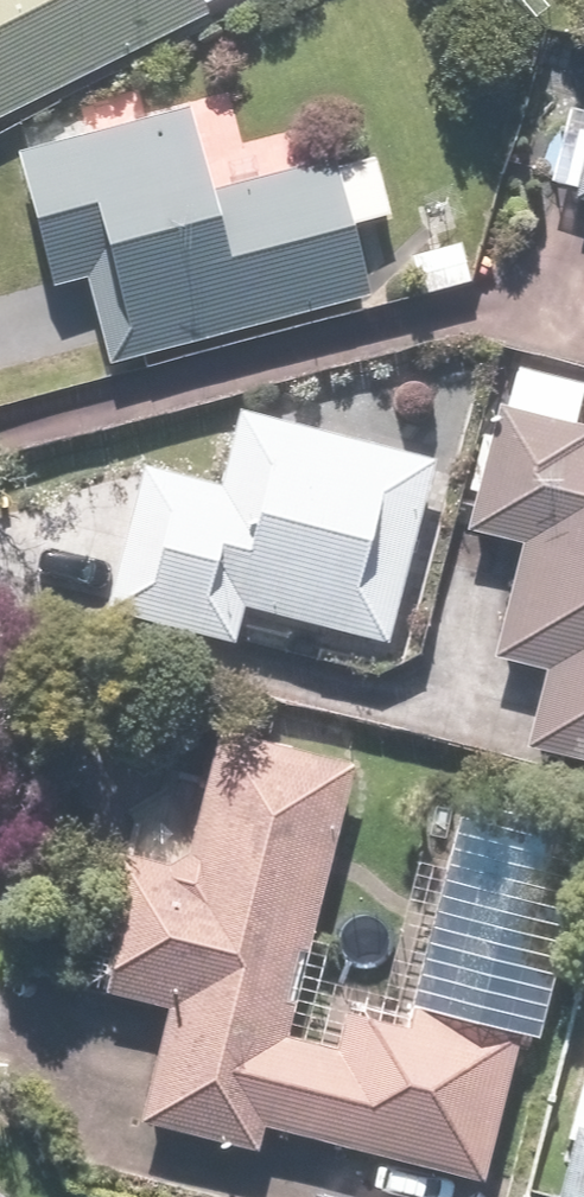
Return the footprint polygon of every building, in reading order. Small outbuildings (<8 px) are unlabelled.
[(201,24),(189,0),(0,0),(0,117),(201,24)] [(181,114),(2,162),(36,288),(101,271),(126,363),(358,301),(318,155),(200,186),(181,114)] [(569,206),(583,209),(583,138),(569,206)] [(582,450),(583,441),(583,433),(566,430),(575,386),(511,372),(502,414),(484,410),(455,542),(523,557),(498,674),(543,684),(527,757),(583,770),(583,450),(582,450)] [(427,467),(228,417),(209,492),(135,473),(98,620),(224,651),(235,611),(382,648),(427,467)] [(249,1156),(254,1134),(479,1185),(512,1043),(405,1019),(325,1000),(333,963),(304,956),(346,772),(218,742),(188,869),(107,851),(74,995),(160,1015),(133,1129),(249,1156)] [(448,830),(405,1019),(512,1043),(527,1047),(570,858),(448,830)] [(580,1040),(546,1196),(583,1196),(583,1041),(580,1040)]
